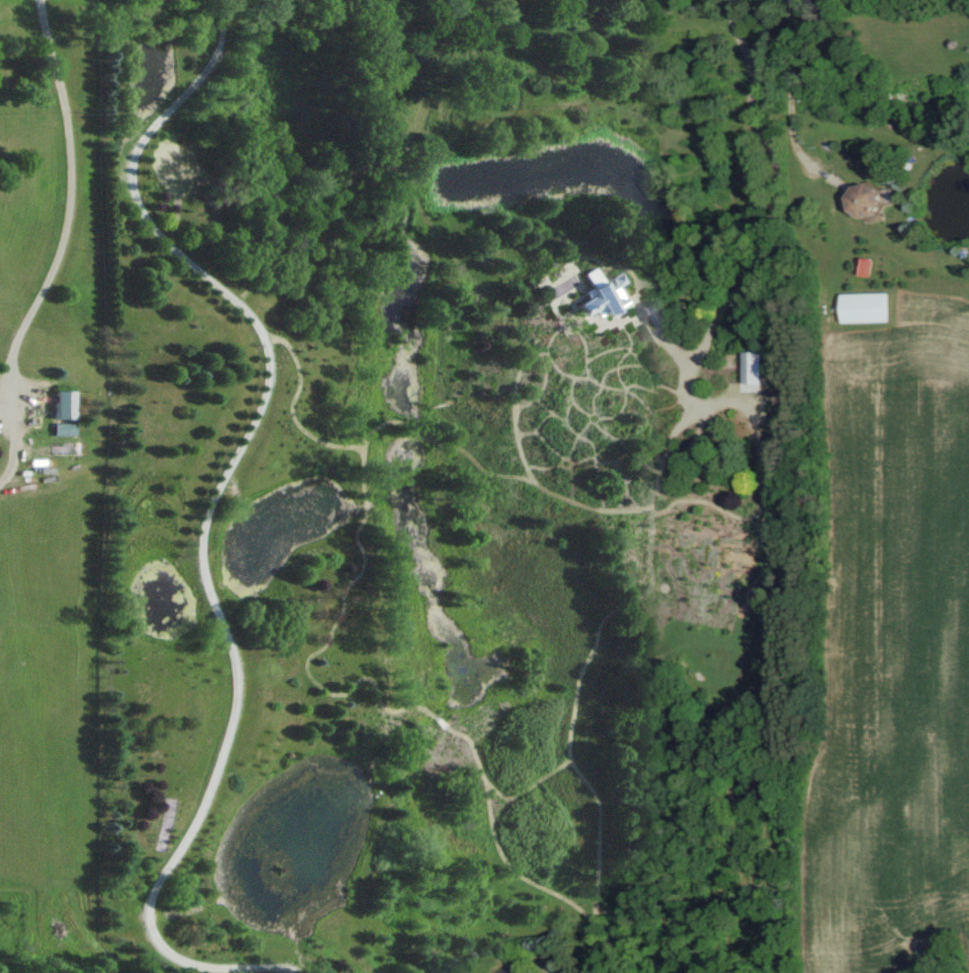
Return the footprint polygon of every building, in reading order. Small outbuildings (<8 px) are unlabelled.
[(884,200),(864,181),(845,201),(865,220),(884,200)] [(571,324),(605,303),(602,297),(605,295),(599,286),(607,282),(601,272),(585,281),(579,271),(567,278),(572,288),(555,298),(571,324)] [(844,293),(844,322),(888,322),(888,293),(844,293)] [(626,305),(635,326),(651,320),(642,299),(626,305)]
